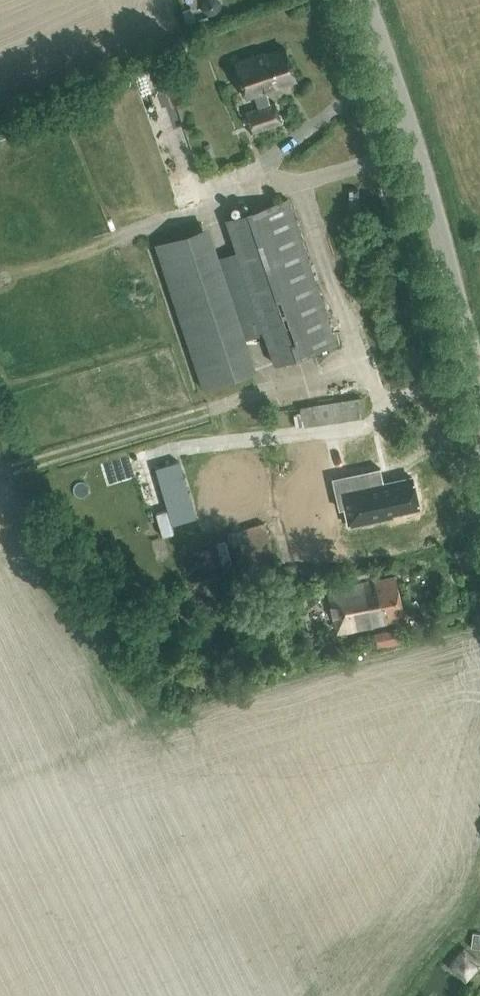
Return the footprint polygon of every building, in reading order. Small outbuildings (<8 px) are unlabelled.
[(247,110),(249,118),(254,131),(281,122),(274,101),(269,103),(264,89),(296,78),(285,46),(259,55),(259,53),(236,61),(248,95),(255,92),(260,106),(247,110)] [(131,67),(163,169),(192,160),(160,58),(131,67)] [(337,342),(288,197),(225,218),(235,250),(217,257),(206,225),(153,243),(202,388),(255,370),(245,339),(263,333),(274,364),(337,342)] [(371,274),(367,261),(352,265),(356,279),(371,274)] [(353,395),(288,399),(289,417),(354,414),(353,395)] [(177,459),(154,466),(170,522),(194,516),(177,459)] [(386,466),(343,476),(356,521),(433,504),(425,478),(391,486),(386,466)] [(264,521),(228,532),(231,543),(240,541),(245,558),(250,557),(253,566),(276,559),(273,550),(264,521)] [(395,575),(329,589),(338,632),(405,617),(395,575)] [(398,626),(374,632),(377,646),(401,641),(398,626)] [(457,975),(475,961),(465,947),(446,961),(457,975)]
